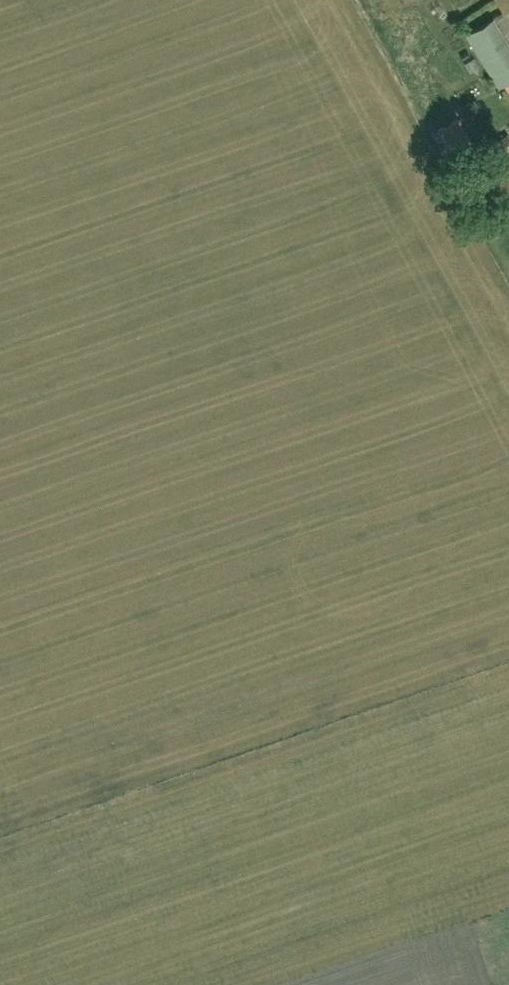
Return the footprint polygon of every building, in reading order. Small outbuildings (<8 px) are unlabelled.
[(508,83),(508,45),(493,19),(466,36),(500,89),(508,83)] [(498,142),(506,156),(508,154),(508,135),(498,142)]
